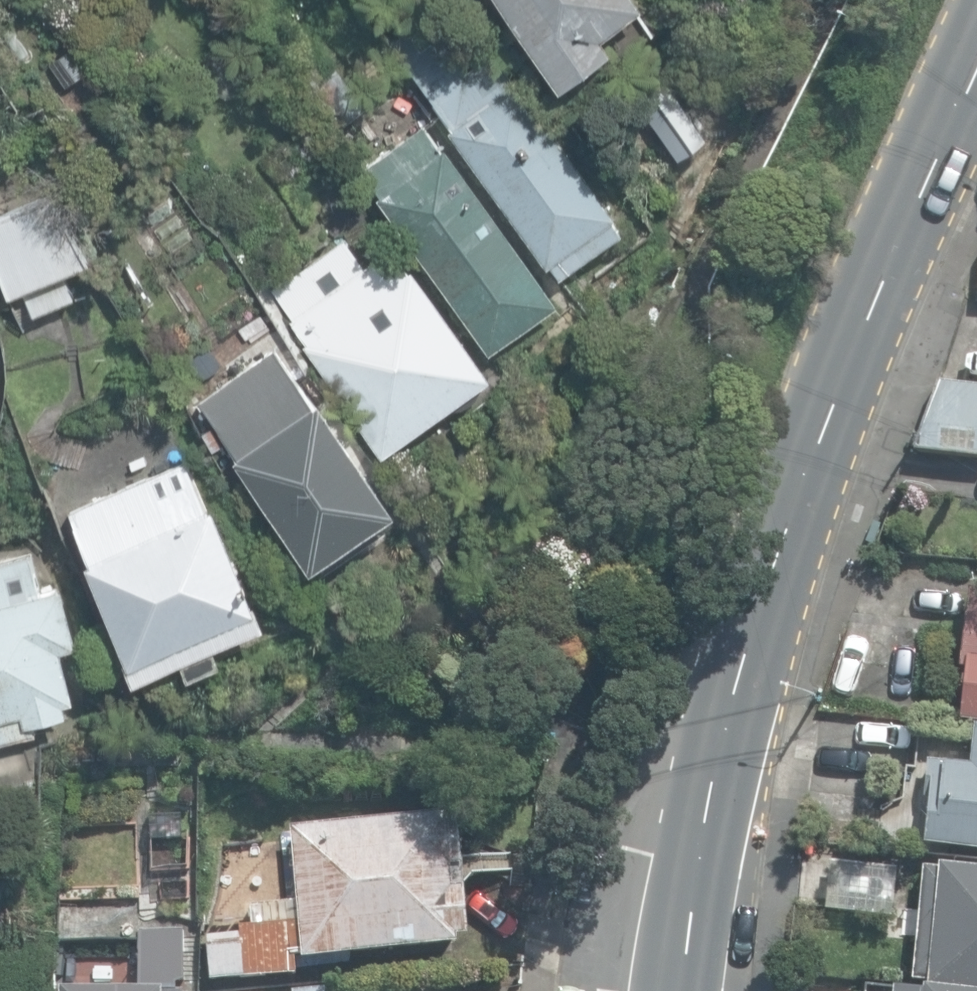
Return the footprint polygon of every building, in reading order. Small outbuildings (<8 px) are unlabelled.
[(558,82),(609,45),(600,33),(641,3),(638,0),(498,0),(558,82)] [(548,263),(557,276),(621,231),(612,219),(616,216),(518,76),(514,80),(493,50),(465,70),(440,34),(419,49),(406,30),(390,41),(450,127),(446,129),(542,267),(548,263)] [(481,332),(490,345),(505,334),(507,338),(553,305),(540,288),(545,284),(446,145),(440,149),(421,123),(361,165),(380,191),(374,195),(475,337),(481,332)] [(32,314),(72,298),(60,274),(92,260),(50,190),(0,213),(0,275),(9,295),(19,290),(32,314)] [(287,326),(380,454),(488,377),(394,246),(365,267),(343,237),(271,288),(295,321),(287,326)] [(235,461),(310,566),(394,506),(319,400),(315,403),(275,347),(198,401),(238,458),(235,461)] [(976,455),(976,386),(938,382),(913,449),(976,455)] [(84,564),(134,679),(181,659),(187,674),(218,661),(212,646),(262,624),(213,509),(208,511),(185,458),(67,508),(90,561),(87,562),(84,564)] [(34,727),(33,721),(66,712),(63,699),(72,697),(59,649),(75,645),(59,586),(40,592),(30,554),(13,559),(6,535),(0,536),(0,736),(34,727)] [(969,585),(957,668),(967,669),(960,716),(976,719),(976,587),(969,585)] [(862,764),(909,769),(914,722),(816,713),(813,747),(829,749),(828,754),(863,757),(862,764)] [(976,848),(976,727),(974,727),(971,763),(927,759),(923,796),(931,797),(926,843),(976,848)] [(208,933),(213,977),(296,968),(294,955),(300,954),(301,958),(456,941),(456,937),(467,936),(454,818),(447,818),(446,809),(290,825),(298,898),(251,903),(253,920),(242,921),(243,930),(208,933)] [(848,910),(891,914),(896,866),(830,859),(826,895),(825,907),(846,909),(848,910)] [(919,864),(912,981),(921,982),(920,990),(887,989),(887,990),(976,990),(976,868),(919,864)] [(58,896),(57,936),(79,931),(91,917),(122,915),(121,893),(58,896)] [(60,990),(185,990),(185,989),(181,928),(140,931),(143,989),(60,987),(60,990)]
